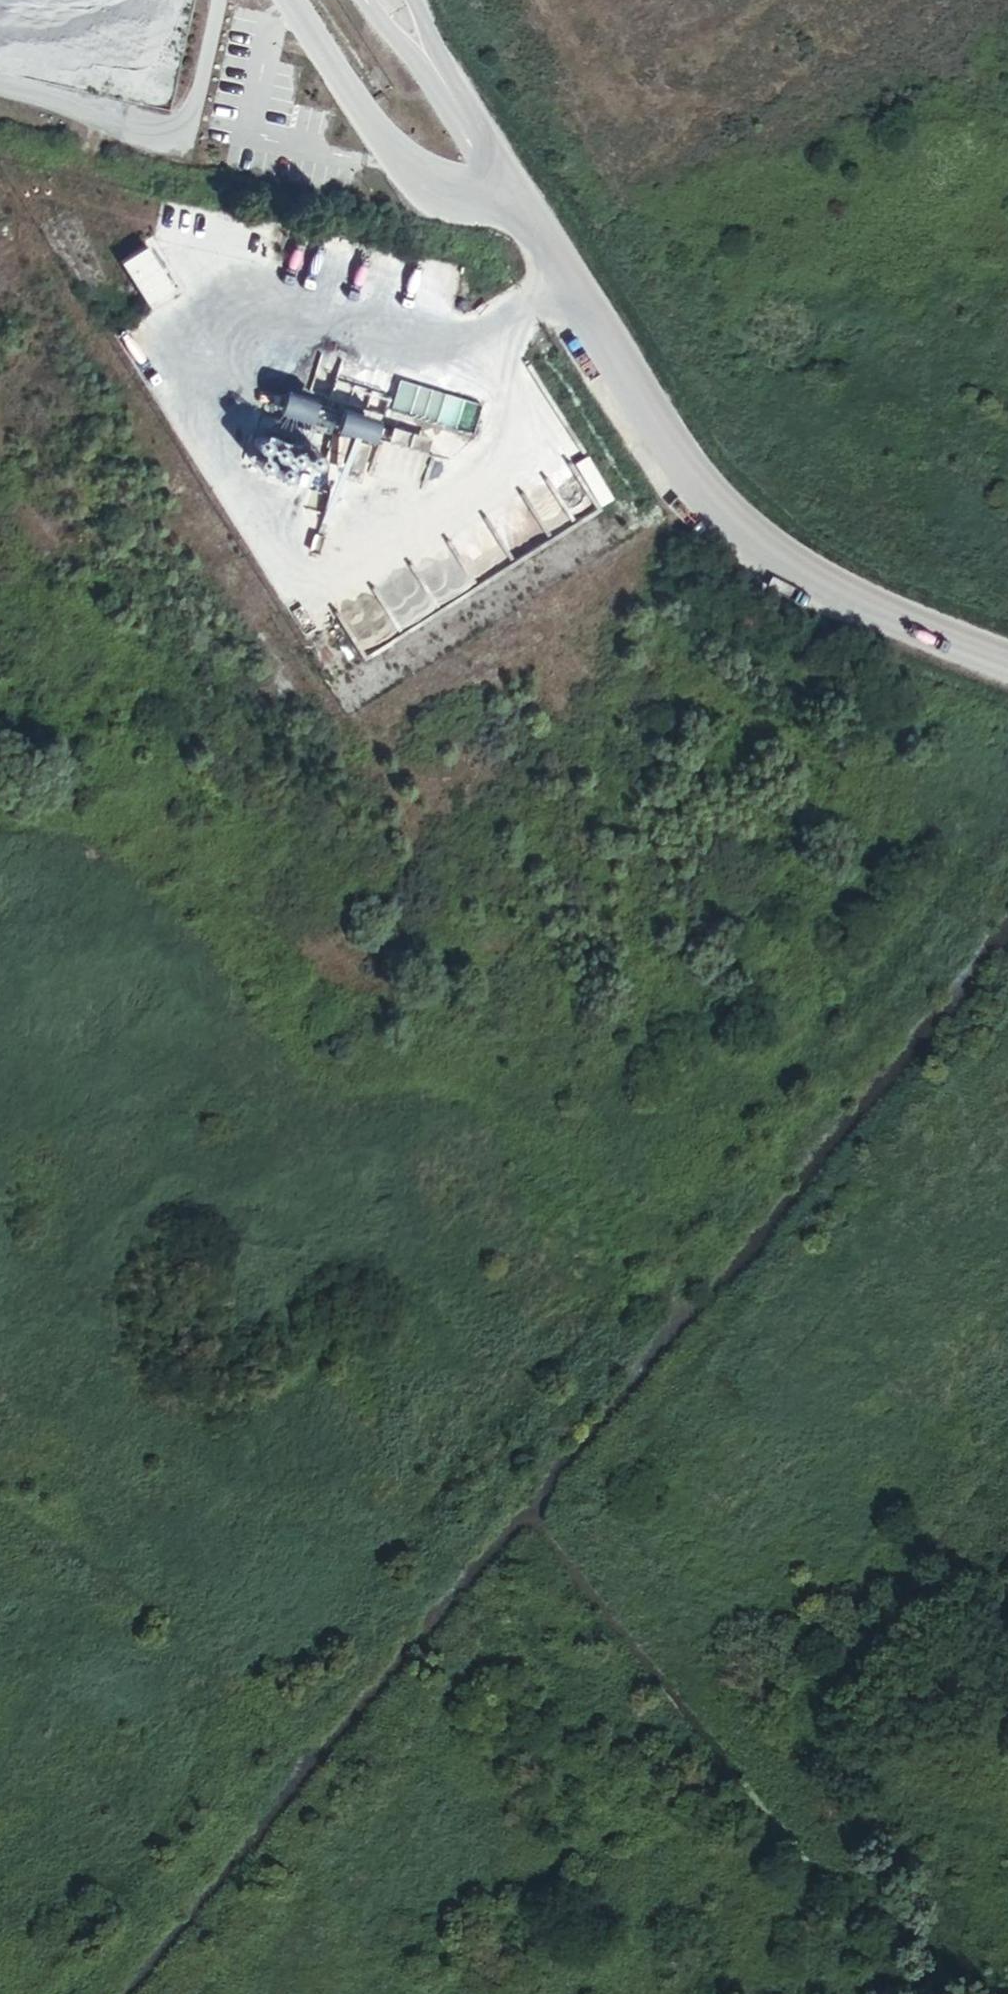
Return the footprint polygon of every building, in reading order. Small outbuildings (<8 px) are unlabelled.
[(147,251),(122,267),(147,307),(172,291),(147,251)]
